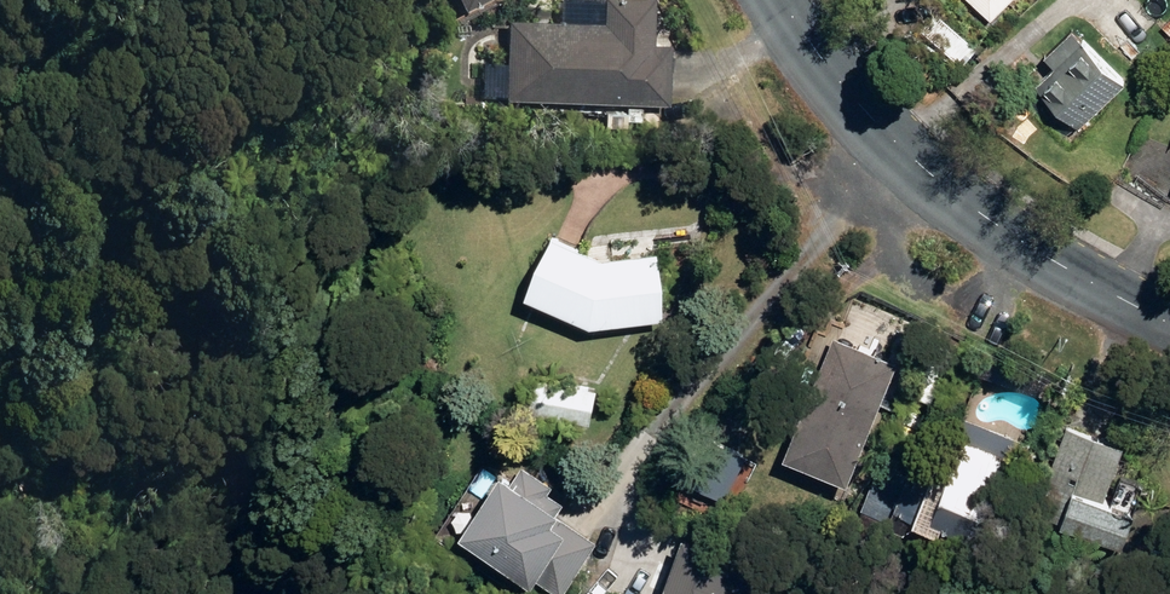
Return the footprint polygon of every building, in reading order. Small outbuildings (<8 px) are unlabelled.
[(664,100),(666,39),(650,39),(651,0),(601,0),(600,18),(505,15),(502,94),(664,100)] [(989,10),(999,0),(979,0),(989,10)] [(1169,32),(1169,16),(1162,23),(1169,32)] [(1034,78),(1077,121),(1124,74),(1080,31),(1034,78)] [(521,287),(587,319),(662,313),(656,247),(599,252),(550,227),(521,287)] [(832,331),(782,449),(846,476),(895,357),(832,331)] [(526,404),(588,417),(595,383),(533,371),(526,404)] [(1036,501),(1122,534),(1133,503),(1105,491),(1122,443),(1065,422),(1036,501)] [(943,511),(977,525),(1008,454),(1003,452),(1005,448),(962,429),(955,444),(947,441),(941,454),(919,443),(894,499),(938,519),(943,511)] [(684,473),(720,492),(742,450),(706,432),(684,473)] [(458,521),(559,590),(595,537),(554,509),(561,498),(546,488),(551,482),(520,461),(513,473),(498,462),(458,521)]
